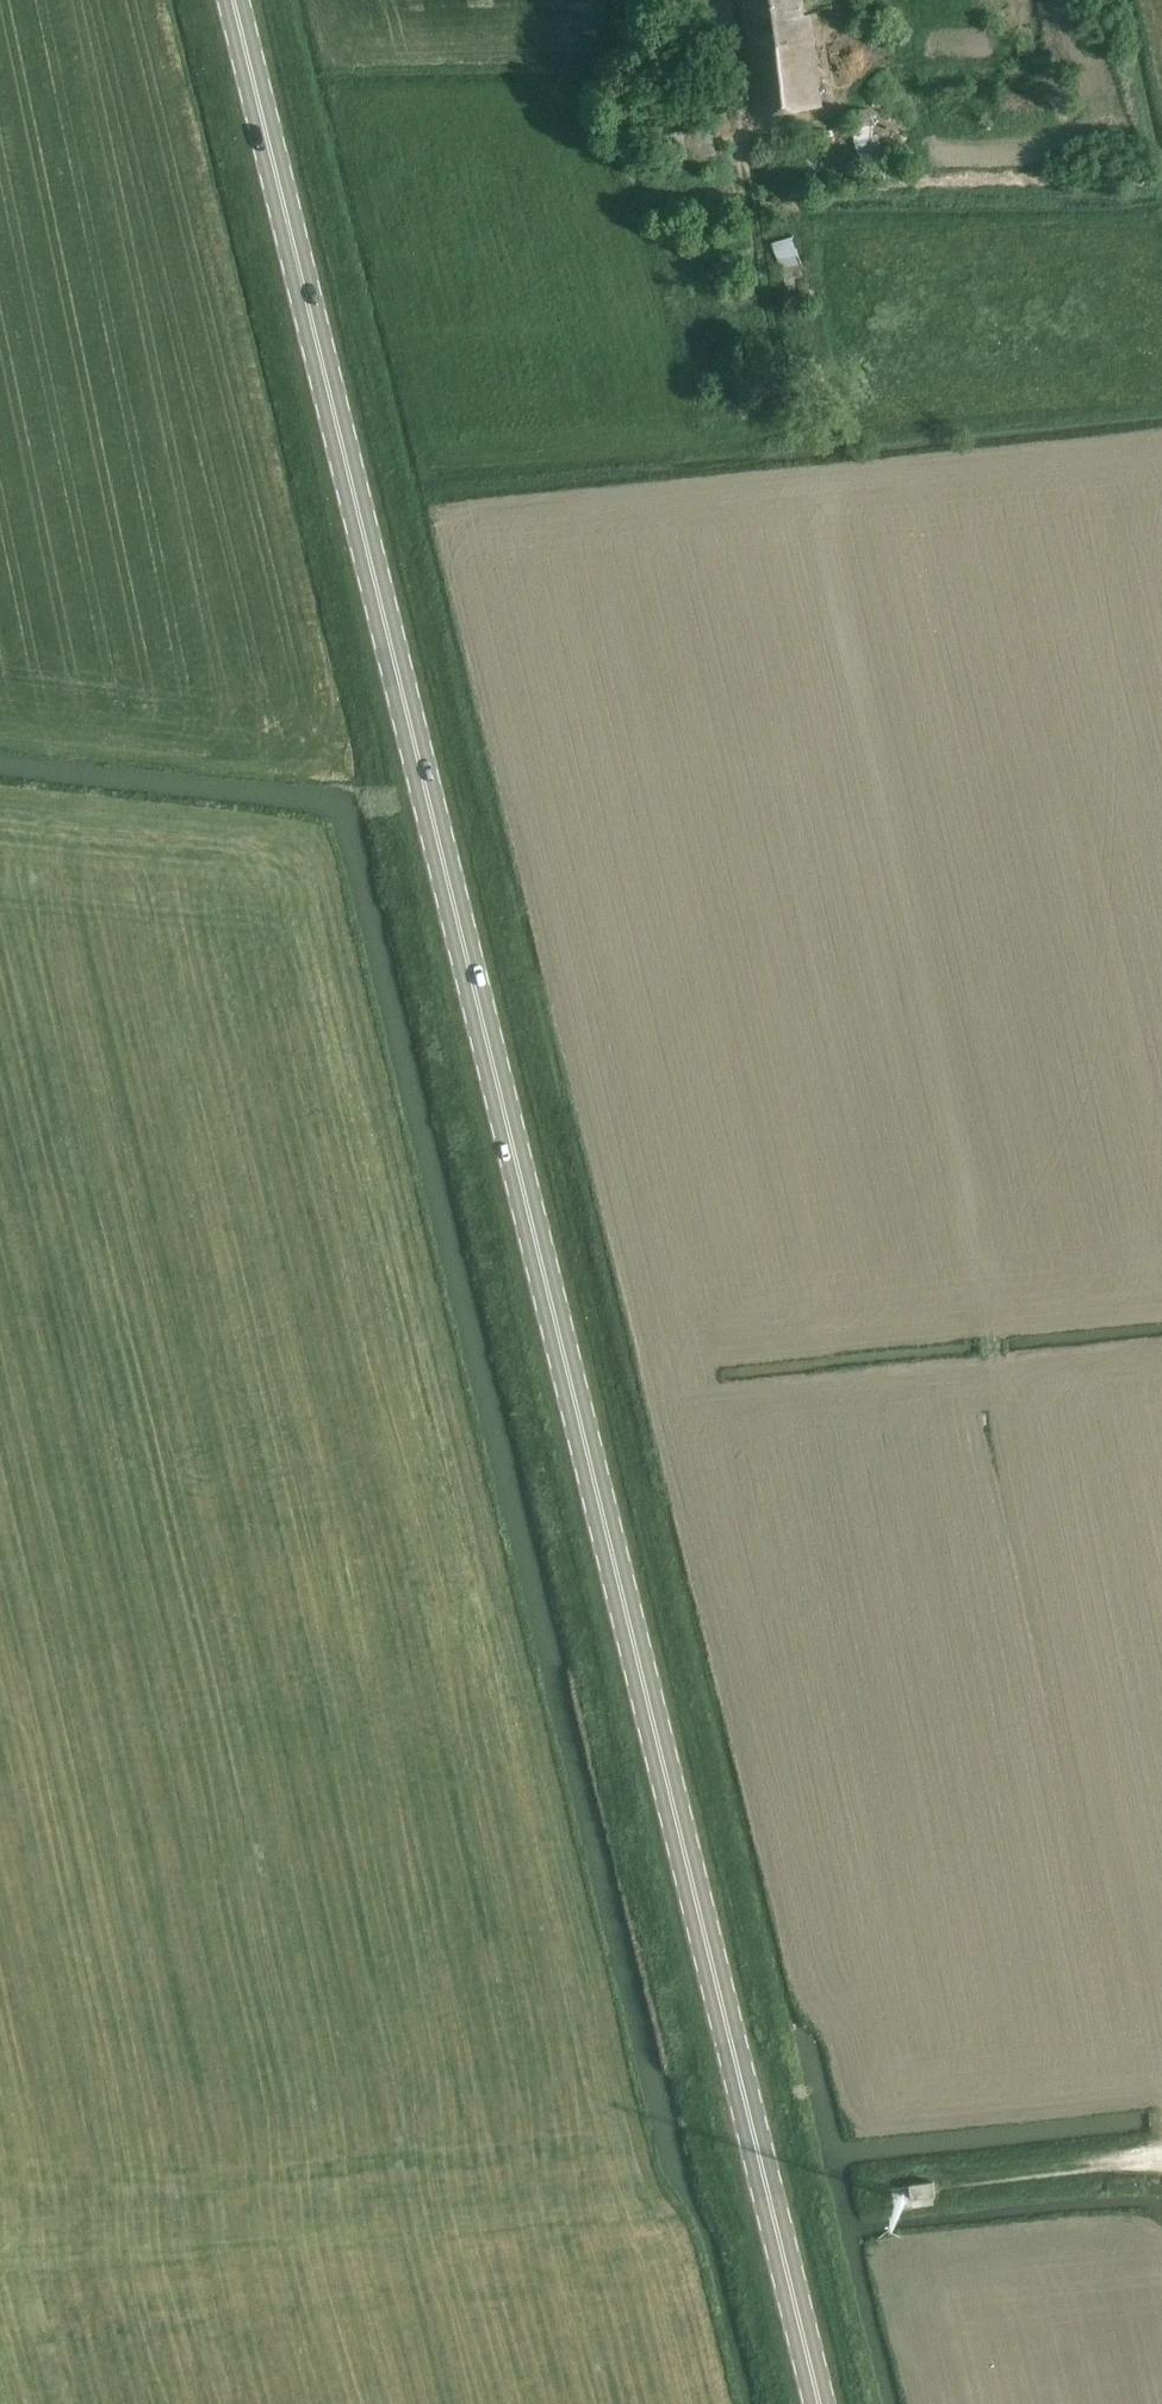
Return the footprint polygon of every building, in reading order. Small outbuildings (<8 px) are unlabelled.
[(757,110),(821,102),(810,11),(804,11),(803,0),(744,0),(757,110)] [(686,165),(717,164),(716,127),(685,128),(686,165)] [(865,164),(864,127),(838,127),(839,165),(865,164)] [(789,298),(807,293),(790,237),(772,242),(789,298)] [(910,2184),(912,2199),(936,2196),(934,2182),(910,2184)]
